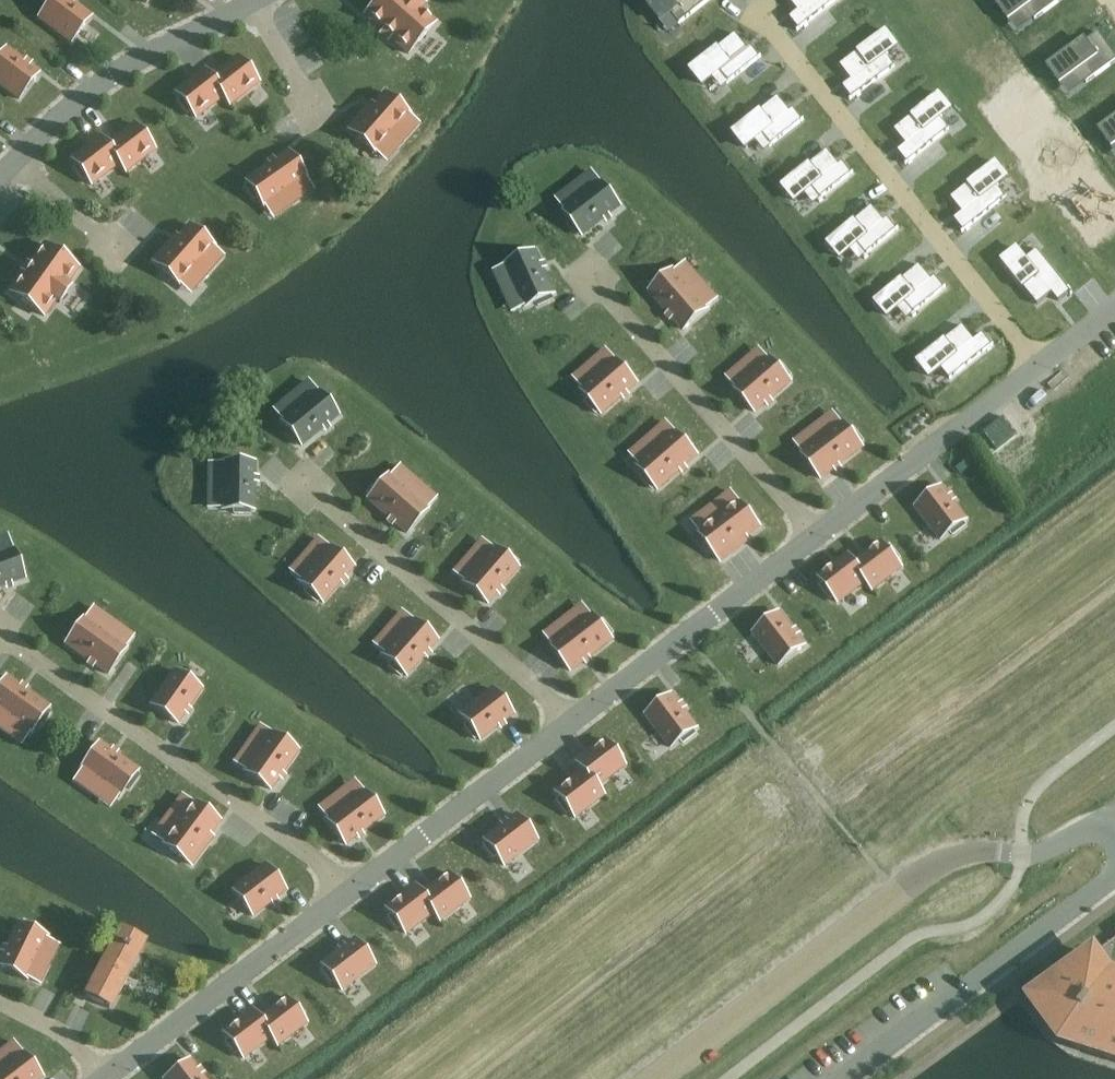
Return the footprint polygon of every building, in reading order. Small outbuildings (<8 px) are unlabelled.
[(91,16),(69,0),(51,0),(38,17),(71,42),(91,16)] [(364,15),(408,54),(435,22),(420,9),(424,6),(417,0),(377,0),(364,15)] [(648,5),(661,21),(671,13),(679,24),(709,0),(654,0),(648,5)] [(802,9),(794,16),(802,27),(800,28),(801,29),(838,0),(795,0),(802,9)] [(996,3),(1010,22),(1027,9),(1036,21),(1065,0),(1000,0),(996,3)] [(861,48),(860,47),(859,47),(860,49),(844,62),(855,76),(847,83),(856,94),(854,95),(855,96),(898,62),(898,60),(896,62),(887,51),(900,41),(889,26),(861,48)] [(702,85),(712,77),(719,71),(728,81),(726,82),(727,83),(729,82),(761,56),(760,55),(759,57),(750,46),(747,49),(735,34),(690,69),(702,85)] [(1048,67),(1061,86),(1079,73),(1088,84),(1114,64),(1114,55),(1099,34),(1084,45),(1081,42),(1048,67)] [(38,73),(5,48),(0,55),(0,85),(19,99),(38,73)] [(238,56),(211,78),(210,78),(223,96),(222,96),(229,105),(258,82),(253,76),(256,73),(246,61),(243,63),(238,56)] [(222,96),(223,96),(210,78),(211,78),(204,69),(175,92),(180,98),(177,101),(187,113),(190,111),(195,118),(222,96)] [(375,153),(387,139),(397,148),(418,124),(408,115),(409,114),(385,92),(368,111),(365,108),(347,129),(375,153)] [(914,116),(913,115),(912,116),(913,117),(897,130),(908,145),(900,151),(909,162),(907,163),(908,165),(951,130),(950,129),(949,130),(940,119),(953,109),(941,94),(914,116)] [(745,147),(754,140),(762,134),(770,144),(768,146),(769,147),(771,145),(804,119),(803,118),(801,120),(793,109),(789,112),(778,97),(733,132),(745,147)] [(1099,130),(1113,149),(1114,148),(1114,118),(1099,130)] [(134,124),(107,145),(106,146),(119,163),(125,172),(154,149),(149,143),(152,140),(142,128),(139,130),(134,124)] [(91,185),(119,163),(106,146),(107,145),(100,136),(71,159),(76,166),(73,168),(83,181),(86,178),(91,185)] [(253,199),(257,197),(264,208),(287,192),(294,202),(313,190),(305,179),(306,178),(288,151),(245,181),(248,184),(244,186),(253,199)] [(968,183),(967,182),(966,183),(967,184),(950,197),(962,212),(954,218),(962,229),(961,231),(962,232),(1005,197),(1004,196),(1002,197),(994,187),(1007,176),(995,161),(968,183)] [(837,170),(792,204),(807,222),(821,210),(831,219),(862,196),(853,184),(850,187),(837,170)] [(581,233),(583,236),(620,207),(600,181),(599,183),(591,172),(575,184),(583,194),(563,210),(571,220),(568,222),(577,235),(581,233)] [(880,223),(835,258),(847,273),(867,259),(874,267),(904,245),(897,235),(892,238),(880,223)] [(192,271),(201,280),(223,256),(213,247),(214,246),(190,224),(173,243),(170,240),(152,261),(179,285),(192,271)] [(78,268),(44,244),(10,292),(44,316),(55,300),(59,303),(70,287),(66,284),(78,268)] [(1021,285),(1020,286),(1021,287),(1022,286),(1035,303),(1050,291),(1056,299),(1067,291),(1068,293),(1069,292),(1035,248),(1034,249),(1035,251),(1024,259),(1014,246),(999,258),(1021,285)] [(494,272),(502,290),(514,284),(525,307),(536,302),(538,306),(552,299),(551,296),(555,294),(535,251),(505,265),(506,267),(494,272)] [(649,291),(683,330),(708,309),(674,270),(664,278),(662,275),(650,285),(653,288),(649,291)] [(923,277),(877,310),(890,324),(907,311),(915,322),(948,299),(939,288),(935,292),(923,277)] [(944,338),(943,339),(944,340),(916,362),(928,377),(941,367),(950,377),(948,379),(949,380),(992,345),(992,344),(990,345),(981,334),(973,341),(961,326),(945,340),(944,338)] [(580,389),(588,399),(585,401),(596,413),(599,411),(602,414),(637,383),(616,359),(614,360),(606,350),(591,363),(599,373),(580,389)] [(769,357),(750,374),(741,364),(727,377),(735,387),(734,388),(755,412),(791,382),(788,379),(791,376),(780,364),(778,367),(769,357)] [(281,420),(289,430),(286,432),(296,445),(299,442),(302,446),(338,416),(317,391),(316,392),(307,382),(292,394),(300,404),(281,420)] [(860,444),(863,442),(853,429),(850,431),(843,421),(822,437),(814,427),(795,441),(803,452),(801,453),(821,479),(863,447),(860,444)] [(655,486),(658,490),(697,456),(676,431),(674,432),(666,422),(649,437),(658,447),(636,465),(645,474),(642,477),(652,489),(655,486)] [(221,509),(233,509),(233,513),(249,513),(249,510),(254,510),(254,463),(222,462),(222,464),(209,464),(208,483),(221,484),(221,509)] [(428,508),(426,507),(435,497),(418,483),(410,492),(389,474),(380,484),(378,481),(367,493),(370,496),(367,499),(406,533),(428,508)] [(941,487),(915,507),(941,540),(951,532),(953,535),(966,526),(963,522),(967,520),(941,487)] [(760,527),(740,501),(738,502),(731,492),(705,511),(713,521),(699,533),(721,562),(742,545),(740,542),(760,527)] [(24,579),(12,548),(11,548),(6,536),(0,538),(0,587),(24,579)] [(319,599),(322,602),(353,567),(328,546),(327,547),(317,539),(305,553),(314,562),(298,581),(307,589),(305,592),(316,602),(319,599)] [(882,542),(854,563),(853,564),(867,581),(866,581),(873,590),(902,568),(896,561),(899,559),(890,546),(887,548),(882,542)] [(454,572),(464,580),(462,582),(487,603),(518,568),(515,565),(517,562),(505,552),(503,555),(493,546),(476,566),(466,557),(454,572)] [(866,581),(867,581),(853,564),(854,563),(847,554),(818,577),(823,583),(820,586),(830,598),(833,596),(838,603),(866,581)] [(406,676),(437,640),(412,619),(411,620),(401,612),(388,626),(398,635),(381,654),(391,662),(388,665),(400,676),(403,673),(406,676)] [(779,613),(776,615),(773,612),(761,622),(763,625),(753,633),(779,666),(804,646),(779,613)] [(613,634),(603,621),(600,624),(592,614),(572,630),(564,619),(545,634),(553,644),(551,645),(571,671),(613,640),(610,636),(613,634)] [(127,647),(125,646),(133,636),(115,623),(107,633),(84,617),(77,627),(74,625),(64,638),(68,640),(65,644),(107,674),(127,647)] [(548,692),(560,677),(539,659),(526,673),(548,692)] [(150,704),(177,723),(201,689),(174,670),(150,704)] [(7,717),(30,734),(37,723),(40,726),(49,713),(46,710),(49,707),(6,677),(0,686),(0,727),(7,717)] [(474,739),(477,736),(480,740),(512,714),(492,688),(459,714),(467,724),(464,726),(474,739)] [(683,744),(696,734),(694,731),(697,728),(672,695),(646,715),(671,748),(681,740),(683,744)] [(234,761),(245,769),(244,770),(271,789),(298,751),(294,749),(296,745),(283,736),(281,739),(271,732),(256,753),(245,745),(234,761)] [(596,787),(597,787),(624,765),(619,759),(622,756),(612,744),(609,746),(604,739),(575,762),(582,770),(596,787)] [(90,793),(98,782),(119,797),(126,786),(129,789),(138,776),(135,773),(137,770),(99,743),(80,770),(82,771),(74,781),(90,793)] [(582,770),(554,792),(559,798),(556,801),(566,813),(569,811),(574,818),(603,795),(597,787),(596,787),(582,770)] [(342,805),(335,795),(319,807),(327,817),(325,818),(345,844),(382,816),(380,813),(383,810),(373,798),(370,800),(363,790),(342,805)] [(191,865),(208,843),(205,841),(219,821),(194,802),(193,804),(182,796),(163,822),(173,829),(162,843),(191,865)] [(484,840),(486,843),(483,845),(493,858),(496,855),(503,866),(536,840),(516,814),(484,840)] [(232,890),(252,916),(285,891),(265,865),(232,890)] [(448,873),(421,894),(420,894),(433,912),(432,912),(439,921),(468,899),(463,892),(466,889),(457,877),(453,879),(448,873)] [(432,912),(433,912),(420,894),(421,894),(414,885),(385,907),(390,914),(387,917),(397,929),(400,927),(405,933),(432,912)] [(36,931),(38,928),(23,921),(22,924),(18,923),(0,959),(0,966),(27,979),(28,977),(39,983),(48,965),(36,960),(47,937),(36,931)] [(321,964),(341,990),(374,965),(354,939),(321,964)] [(113,941),(85,996),(109,1008),(137,953),(128,948),(130,945),(124,942),(123,945),(113,941)] [(1109,982),(1108,989),(1103,988),(1105,978),(1097,984),(1094,981),(1106,972),(1093,954),(1035,997),(1054,1023),(1050,1030),(1073,1047),(1078,1041),(1114,1053),(1114,984),(1109,982)] [(258,1018),(258,1019),(271,1036),(270,1037),(277,1046),(306,1023),(301,1016),(304,1014),(294,1001),(291,1004),(286,997),(258,1018)] [(243,1058),(270,1037),(271,1036),(258,1019),(258,1018),(252,1010),(223,1032),(228,1039),(225,1041),(234,1054),(237,1051),(243,1058)] [(5,1064),(0,1068),(0,1078),(40,1078),(42,1077),(22,1051),(21,1052),(13,1042),(0,1052),(0,1057),(5,1064)] [(164,1078),(204,1078),(189,1060),(164,1078)]
